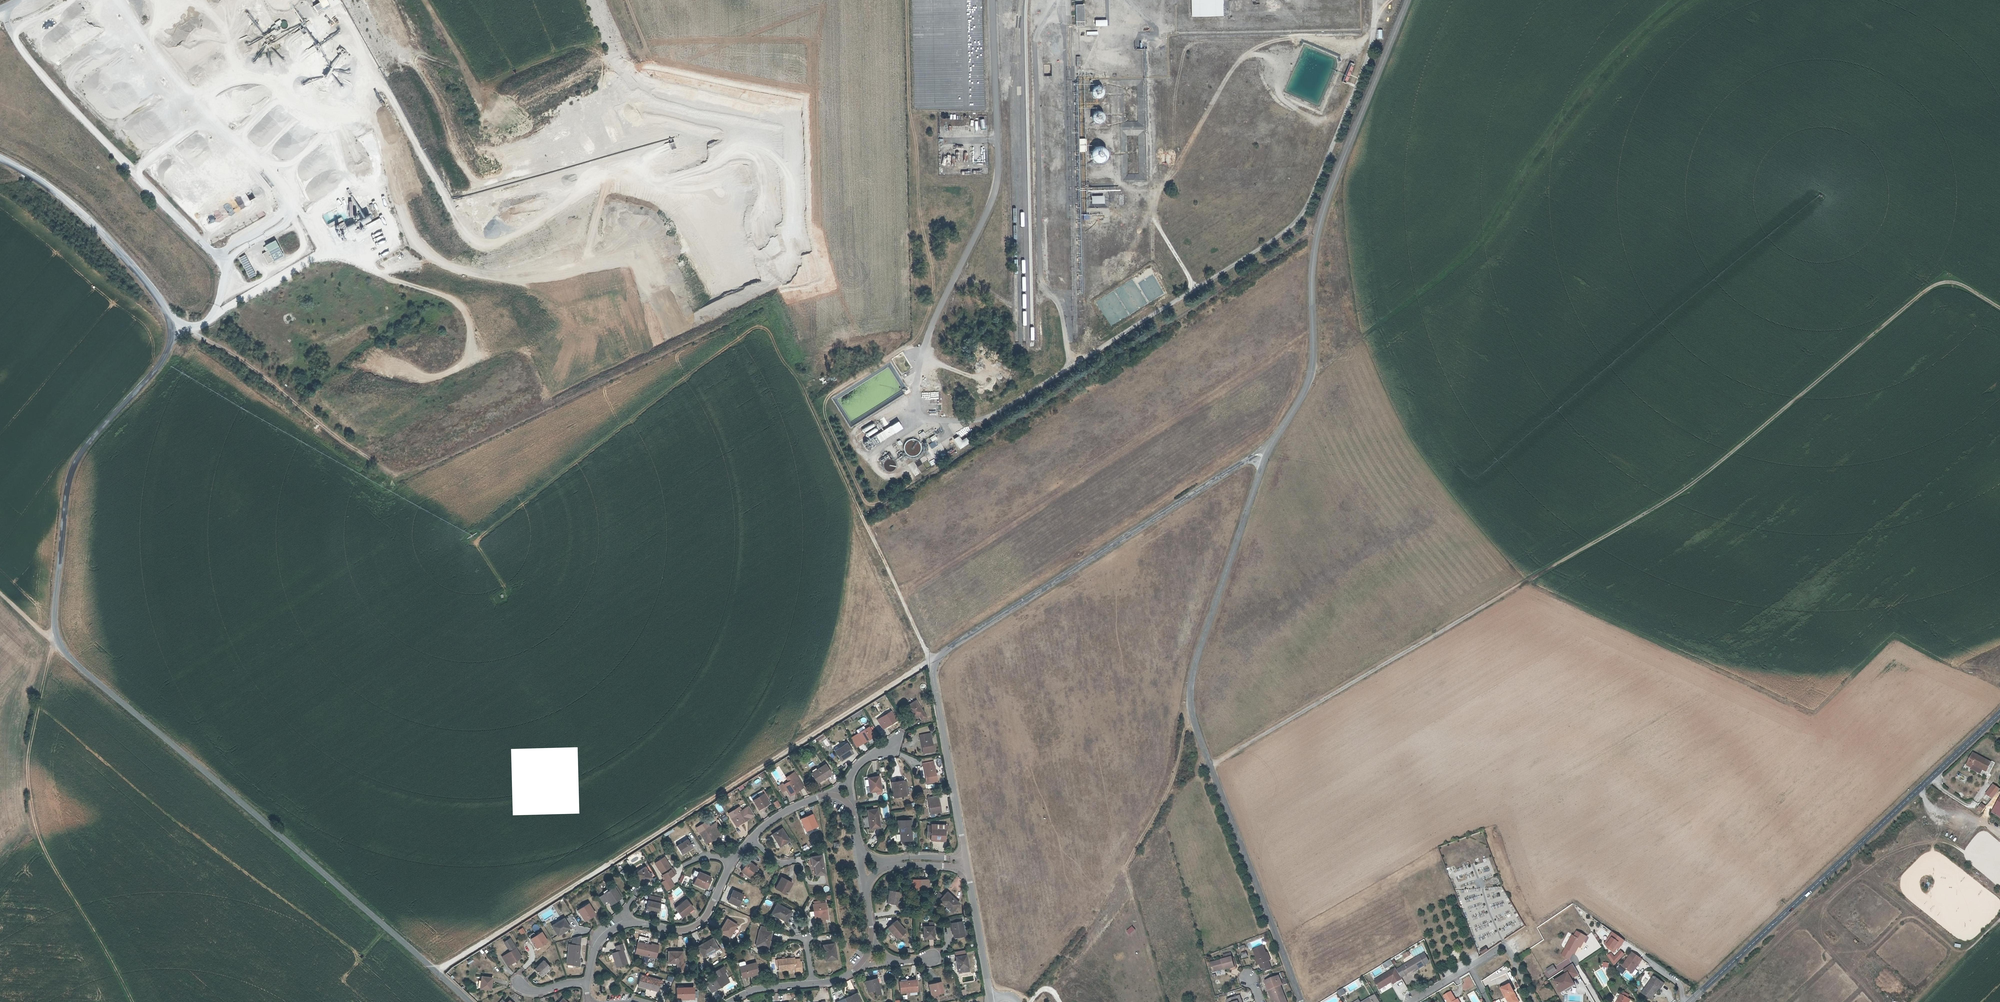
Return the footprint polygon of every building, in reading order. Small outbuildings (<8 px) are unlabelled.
[(1190,16),(1222,15),(1222,0),(1189,0),(1190,16)] [(321,2),(313,5),(316,11),(324,8),(321,2)] [(1082,27),(1082,6),(1080,6),(1074,6),(1075,27),(1082,27)] [(441,64),(438,70),(442,72),(446,66),(441,64)] [(1347,81),(1352,67),(1349,66),(1343,80),(1347,81)] [(1092,87),(1091,88),(1090,89),(1089,90),(1089,91),(1089,92),(1089,93),(1089,94),(1089,95),(1089,96),(1090,97),(1090,98),(1091,98),(1092,99),(1093,99),(1093,100),(1094,100),(1095,100),(1096,100),(1097,100),(1098,99),(1099,99),(1099,98),(1100,98),(1101,97),(1101,96),(1101,95),(1102,95),(1102,94),(1102,93),(1102,92),(1101,91),(1101,90),(1100,89),(1100,88),(1099,88),(1098,87),(1097,87),(1096,87),(1095,87),(1094,87),(1093,87),(1092,87)] [(1093,124),(1094,124),(1095,124),(1096,125),(1097,124),(1098,124),(1099,124),(1099,123),(1100,123),(1101,122),(1101,121),(1102,121),(1102,120),(1102,119),(1102,118),(1102,117),(1102,116),(1101,115),(1101,114),(1100,113),(1099,112),(1098,112),(1097,112),(1096,112),(1095,112),(1094,112),(1093,112),(1092,113),(1091,113),(1091,114),(1090,115),(1090,116),(1089,117),(1089,118),(1089,119),(1089,120),(1090,121),(1091,122),(1091,123),(1092,123),(1093,124)] [(1105,155),(1105,154),(1105,153),(1104,152),(1104,151),(1103,151),(1103,150),(1102,149),(1101,148),(1100,148),(1099,148),(1099,147),(1098,147),(1097,147),(1096,147),(1095,147),(1094,147),(1093,148),(1092,148),(1092,149),(1091,149),(1090,150),(1089,151),(1088,152),(1088,153),(1088,154),(1088,155),(1088,156),(1088,157),(1088,158),(1088,159),(1089,160),(1089,161),(1090,161),(1090,162),(1091,163),(1092,163),(1093,164),(1094,164),(1095,164),(1096,164),(1097,164),(1098,164),(1099,164),(1100,164),(1101,163),(1102,162),(1103,162),(1103,161),(1104,160),(1104,159),(1105,159),(1105,158),(1105,157),(1105,156),(1105,155)] [(1103,203),(1103,195),(1090,196),(1090,204),(1103,203)] [(323,216),(327,222),(335,218),(331,211),(323,216)] [(351,231),(358,227),(355,222),(348,225),(351,231)] [(343,232),(342,226),(345,225),(344,223),(336,225),(338,233),(343,232)] [(265,252),(264,253),(268,263),(284,256),(277,240),(263,246),(265,252)] [(889,426),(893,432),(900,428),(896,421),(889,426)] [(864,433),(876,426),(874,423),(862,429),(864,433)] [(893,432),(889,426),(866,439),(871,446),(893,432)] [(876,428),(867,433),(868,436),(878,431),(876,428)] [(957,437),(953,439),(958,448),(967,443),(964,438),(960,441),(957,437)] [(917,701),(908,707),(915,719),(920,716),(923,720),(927,717),(917,701)] [(862,709),(855,713),(852,716),(854,718),(864,712),(862,709)] [(885,729),(898,720),(892,711),(879,720),(885,729)] [(865,726),(858,730),(860,733),(857,735),(863,744),(876,736),(870,727),(867,729),(865,726)] [(924,752),(934,751),(932,733),(922,735),(924,752)] [(863,744),(857,735),(852,738),(858,747),(863,744)] [(841,760),(853,752),(847,743),(835,751),(841,760)] [(1991,762),(1973,753),(1966,765),(1971,767),(1972,765),(1986,772),(1991,762)] [(928,783),(937,781),(934,761),(924,763),(928,783)] [(819,783),(833,774),(827,765),(813,773),(819,783)] [(795,772),(787,777),(790,781),(798,777),(795,772)] [(871,792),(881,791),(879,776),(869,778),(871,792)] [(805,787),(798,777),(790,781),(785,785),(784,783),(780,785),(784,792),(788,790),(792,796),(805,787)] [(908,782),(905,782),(904,780),(893,782),(895,792),(906,790),(906,789),(909,789),(908,782)] [(1986,794),(1992,799),(1999,790),(1999,789),(1994,784),(1986,794)] [(760,809),(771,803),(766,793),(755,800),(760,809)] [(932,813),(942,811),(938,795),(929,797),(932,813)] [(738,826),(752,817),(746,808),(733,817),(738,826)] [(871,828),(880,827),(878,809),(869,810),(871,828)] [(808,831),(819,826),(813,815),(803,820),(808,831)] [(1906,826),(1908,829),(1921,819),(1919,816),(1906,826)] [(913,840),(912,820),(899,821),(899,827),(900,827),(901,840),(913,840)] [(705,830),(702,832),(708,843),(712,841),(717,837),(722,834),(720,830),(722,829),(718,822),(711,826),(709,823),(703,827),(705,830)] [(933,828),(932,836),(932,839),(936,839),(945,839),(946,839),(946,833),(948,833),(948,824),(937,824),(933,824),(933,828)] [(783,845),(791,839),(784,828),(775,834),(783,845)] [(683,854),(694,847),(689,840),(678,846),(683,854)] [(825,856),(813,858),(815,866),(817,866),(818,875),(827,874),(825,856)] [(673,868),(671,869),(664,859),(656,865),(666,880),(670,878),(676,873),(673,868)] [(750,878),(758,867),(750,861),(742,871),(750,878)] [(644,884),(654,878),(647,867),(637,873),(644,884)] [(707,888),(711,877),(701,872),(696,883),(707,888)] [(687,886),(689,877),(681,875),(679,884),(687,886)] [(788,894),(794,883),(783,876),(777,887),(788,894)] [(670,878),(666,880),(662,883),(667,891),(675,886),(670,878)] [(916,881),(909,881),(910,886),(910,889),(931,889),(932,879),(918,879),(916,879),(916,881)] [(627,896),(620,885),(616,887),(623,898),(627,896)] [(612,905),(623,898),(616,887),(606,894),(612,905)] [(899,904),(900,891),(891,890),(889,902),(899,904)] [(740,907),(745,896),(735,891),(730,902),(740,907)] [(942,892),(938,895),(941,899),(952,911),(961,904),(950,892),(945,896),(942,892)] [(652,895),(651,899),(650,899),(647,907),(660,911),(663,903),(664,898),(652,895)] [(684,916),(696,908),(689,899),(678,908),(684,916)] [(827,902),(826,902),(823,902),(822,901),(822,900),(817,900),(817,903),(815,903),(818,920),(827,918),(829,918),(827,902)] [(789,921),(794,911),(779,903),(774,913),(789,921)] [(587,921),(597,914),(590,904),(580,910),(587,921)] [(560,934),(571,927),(566,918),(554,925),(560,934)] [(731,938),(738,925),(729,919),(721,931),(731,938)] [(899,938),(908,930),(900,920),(890,927),(899,938)] [(966,930),(963,920),(953,923),(955,933),(956,934),(958,933),(958,932),(960,932),(961,933),(961,936),(967,935),(969,934),(968,930),(966,930)] [(769,931),(770,926),(765,925),(759,945),(771,948),(775,932),(769,931)] [(926,939),(936,939),(936,926),(925,927),(926,939)] [(543,933),(538,935),(536,932),(531,935),(539,947),(549,941),(543,933)] [(1572,953),(1574,955),(1578,947),(1581,941),(1583,942),(1586,937),(1576,932),(1573,937),(1572,936),(1561,956),(1568,960),(1572,953)] [(1625,942),(1613,933),(1605,943),(1610,950),(1615,955),(1625,942)] [(509,947),(511,946),(514,951),(504,957),(510,966),(524,957),(511,938),(506,942),(509,947)] [(706,956),(719,948),(714,938),(701,946),(706,956)] [(654,943),(654,945),(639,941),(637,952),(658,958),(661,944),(654,943)] [(827,960),(839,959),(836,943),(825,944),(827,960)] [(569,964),(582,965),(582,960),(581,959),(582,945),(580,945),(574,945),(571,944),(569,964)] [(625,944),(618,946),(621,959),(617,960),(619,967),(629,964),(627,957),(629,957),(625,944)] [(1262,945),(1253,949),(1258,964),(1260,963),(1261,967),(1263,967),(1264,971),(1271,969),(1262,945)] [(1612,954),(1608,956),(1615,966),(1626,954),(1621,951),(1615,957),(1612,954)] [(672,952),(670,963),(679,964),(678,972),(685,972),(686,964),(684,964),(686,953),(672,952)] [(1643,961),(1633,953),(1623,967),(1633,975),(1643,961)] [(969,955),(958,957),(962,972),(963,972),(963,977),(973,975),(972,971),(969,955)] [(1222,958),(1209,962),(1212,969),(1223,966),(1223,968),(1224,969),(1233,967),(1230,956),(1222,958)] [(1421,956),(1398,970),(1402,977),(1407,974),(1407,976),(1411,974),(1410,972),(1417,968),(1418,970),(1426,965),(1421,956)] [(805,972),(803,960),(798,960),(797,958),(797,957),(778,960),(779,966),(781,966),(782,971),(791,969),(798,968),(799,971),(799,973),(805,972)] [(758,962),(749,964),(748,959),(741,961),(744,976),(760,973),(758,962)] [(543,977),(552,968),(545,961),(537,970),(543,977)] [(1567,973),(1553,981),(1560,993),(1576,984),(1572,977),(1577,974),(1572,964),(1564,968),(1567,973)] [(1550,974),(1556,970),(1553,966),(1547,970),(1550,974)] [(715,992),(728,984),(726,981),(729,980),(725,974),(727,973),(725,968),(715,973),(718,978),(709,983),(715,992)] [(1393,971),(1375,980),(1380,988),(1387,983),(1388,985),(1397,979),(1393,971)] [(664,987),(666,981),(644,976),(641,986),(660,991),(662,986),(664,987)] [(1659,988),(1663,983),(1653,976),(1642,993),(1651,999),(1658,987),(1659,988)] [(493,991),(495,978),(483,977),(482,989),(493,991)] [(878,978),(865,981),(867,991),(881,988),(878,978)] [(1269,986),(1272,993),(1275,1001),(1280,1001),(1286,1000),(1278,978),(1270,981),(1272,985),(1269,986)] [(903,992),(919,990),(917,979),(902,981),(903,992)] [(935,994),(937,993),(939,993),(946,992),(944,981),(933,983),(934,994),(935,994)] [(1509,1000),(1510,1001),(1517,1001),(1519,1001),(1510,984),(1502,988),(1506,996),(1508,996),(1510,999),(1509,1000)] [(680,1001),(696,1000),(696,988),(679,989),(680,1001)] [(1336,991),(1339,997),(1345,993),(1342,988),(1336,991)] [(860,992),(838,1001),(864,1001),(860,992)] [(1455,1001),(1450,992),(1444,996),(1447,1001),(1459,1001),(1458,999),(1455,1001)]
